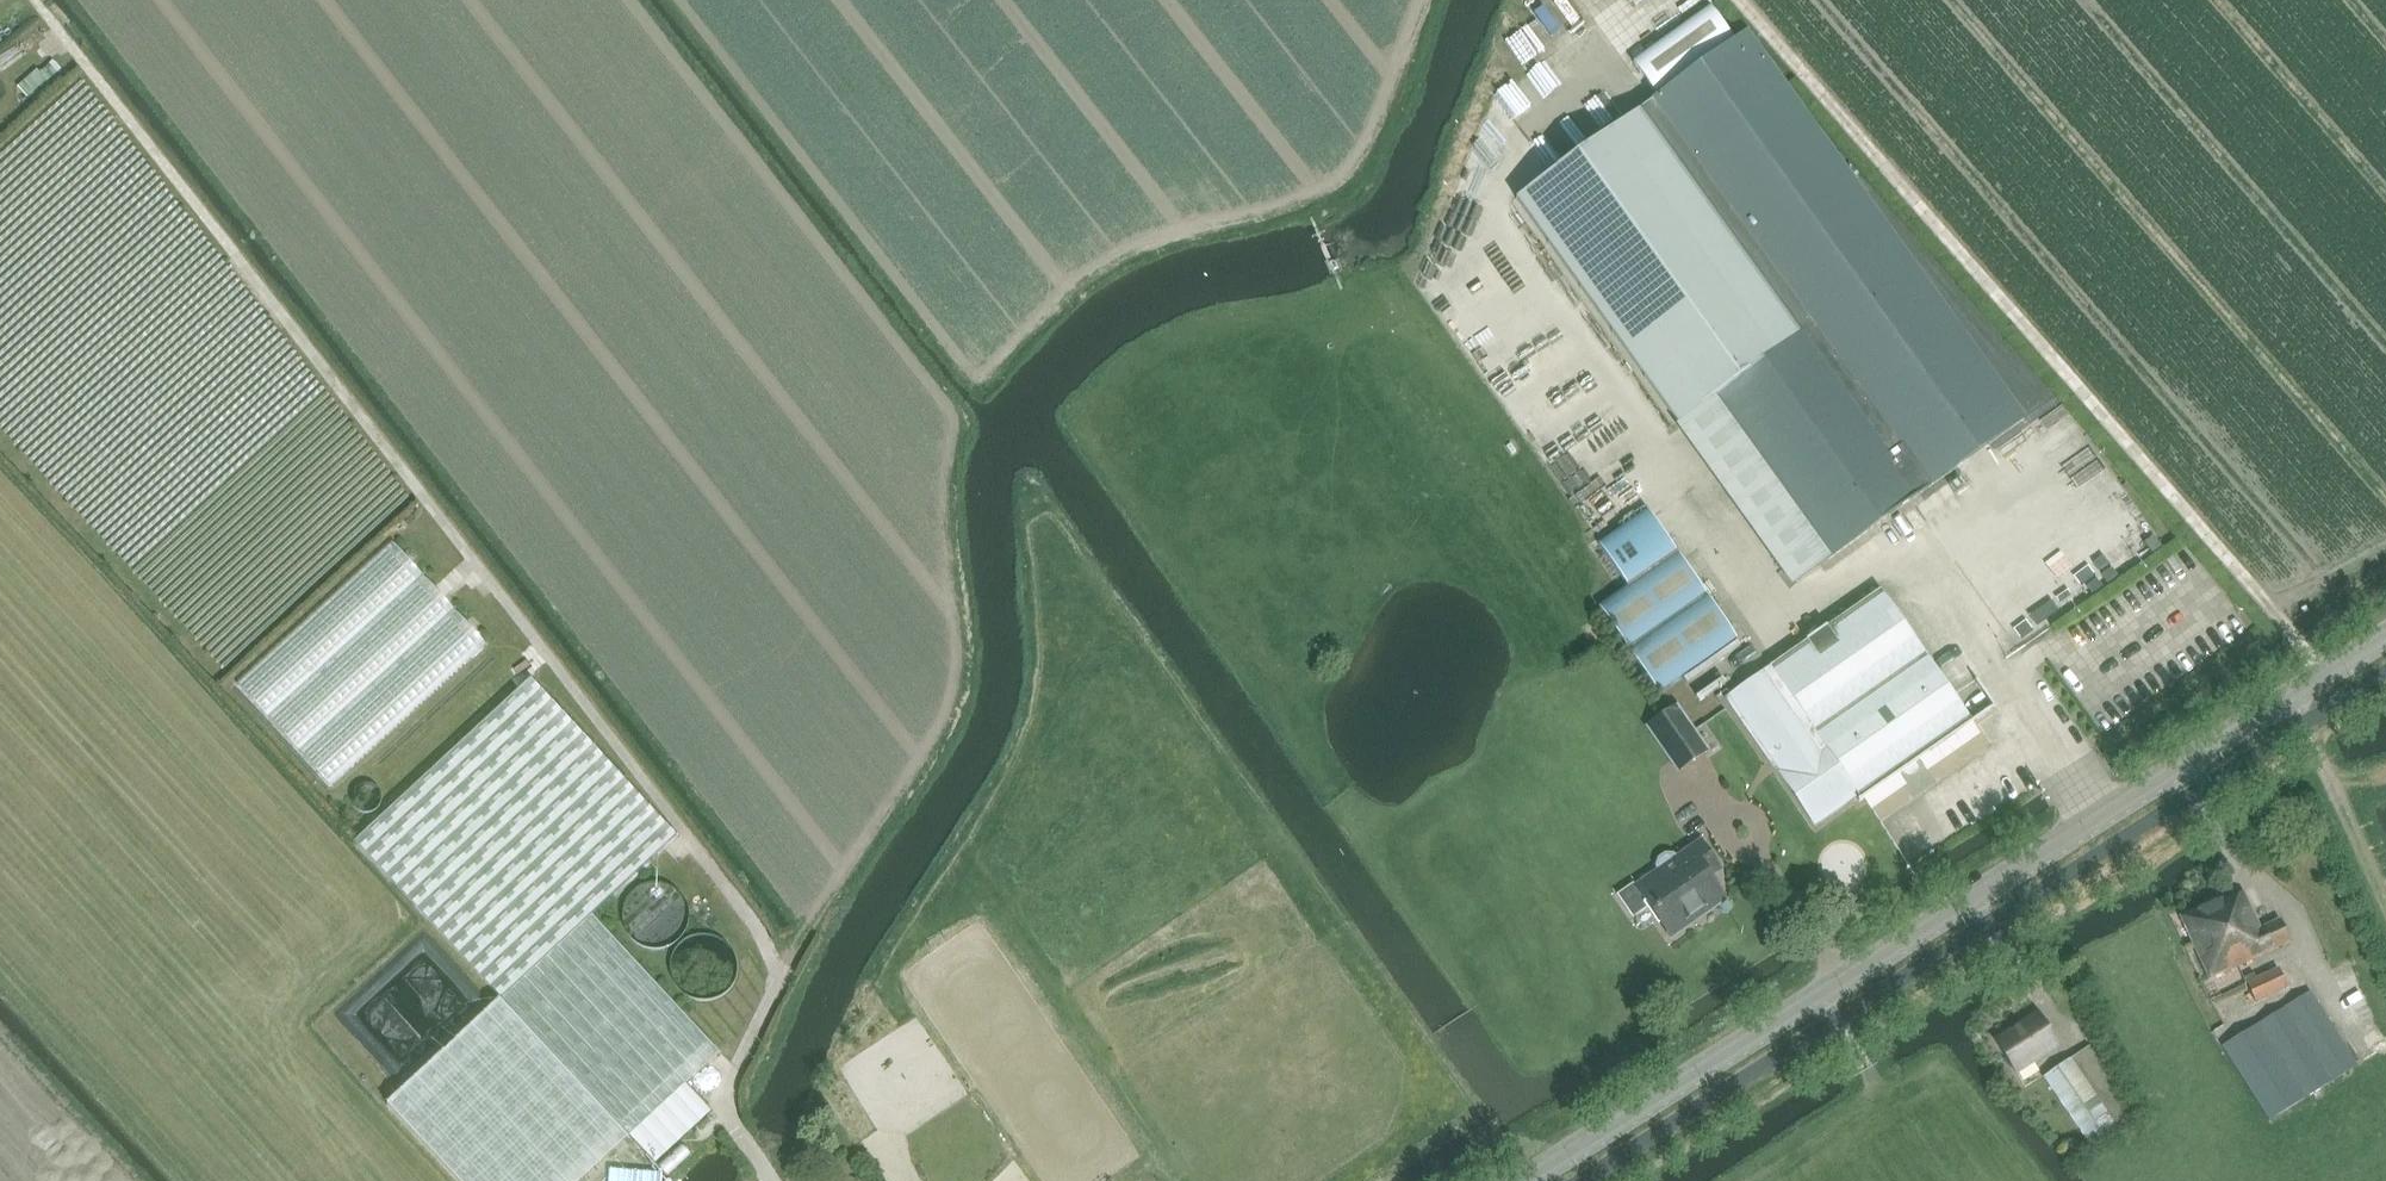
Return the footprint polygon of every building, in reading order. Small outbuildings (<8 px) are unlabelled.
[(1591,20),(1583,25),(1601,49),(1608,44),(1591,20)] [(1747,33),(1654,100),(1724,197),(1815,325),(1711,400),(1827,561),(2025,419),(1747,33)] [(1523,101),(1543,89),(1528,63),(1508,76),(1523,101)] [(1711,400),(1815,325),(1724,197),(1654,100),(1517,199),(1603,318),(1679,423),(1711,400)] [(2012,393),(2029,420),(2054,404),(2037,377),(2012,393)] [(1567,427),(1546,438),(1559,463),(1580,452),(1567,427)] [(1628,650),(1707,596),(1677,553),(1599,607),(1628,650)] [(1777,767),(1816,824),(1858,796),(1860,799),(1858,800),(1859,802),(1976,722),(1975,720),(1973,722),(1881,591),(1827,627),(1806,641),(1769,667),(1770,668),(1725,698),(1774,769),(1777,767)] [(1737,638),(1707,596),(1628,650),(1658,693),(1737,638)] [(357,840),(355,841),(431,922),(502,999),(629,1136),(655,1165),(712,1112),(686,1084),(719,1053),(592,915),(676,837),(530,679),(357,840)] [(1675,708),(1650,726),(1680,769),(1705,751),(1675,708)] [(1720,870),(1702,844),(1678,861),(1673,857),(1667,857),(1661,860),(1659,866),(1661,872),(1638,888),(1635,884),(1618,896),(1633,918),(1650,906),(1671,935),(1692,920),(1689,916),(1696,911),(1697,912),(1721,895),(1709,878),(1720,870)] [(2198,958),(2260,930),(2244,894),(2227,902),(2225,899),(2180,920),(2198,958)] [(691,929),(692,923),(690,914),(688,908),(684,903),(679,899),(675,897),(669,896),(664,895),(659,895),(653,897),(644,902),(640,907),(637,912),(635,918),(635,922),(635,929),(637,933),(639,938),(643,943),(651,949),(658,952),(663,952),(668,952),(674,950),(683,944),(686,941),(690,935),(691,929)] [(2280,921),(2260,930),(2198,958),(2209,981),(2290,943),(2280,921)] [(325,1026),(423,1132),(468,1180),(652,1180),(650,1179),(427,934),(325,1026)] [(734,979),(736,969),(735,963),(733,957),(730,953),(726,948),(722,945),(718,943),(712,941),(706,941),(700,941),(695,943),(691,945),(686,950),(680,958),(679,964),(678,969),(680,978),(683,985),(686,989),(691,993),(696,995),(701,997),(706,998),(711,997),(718,996),(722,993),(727,989),(731,984),(734,979)] [(2254,1004),(2287,989),(2278,970),(2245,985),(2254,1004)] [(2270,1123),(2358,1068),(2310,992),(2223,1047),(2270,1123)] [(2015,1075),(2059,1047),(2040,1016),(1995,1044),(2015,1075)] [(2091,1147),(2135,1116),(2088,1048),(2043,1080),(2091,1147)]
